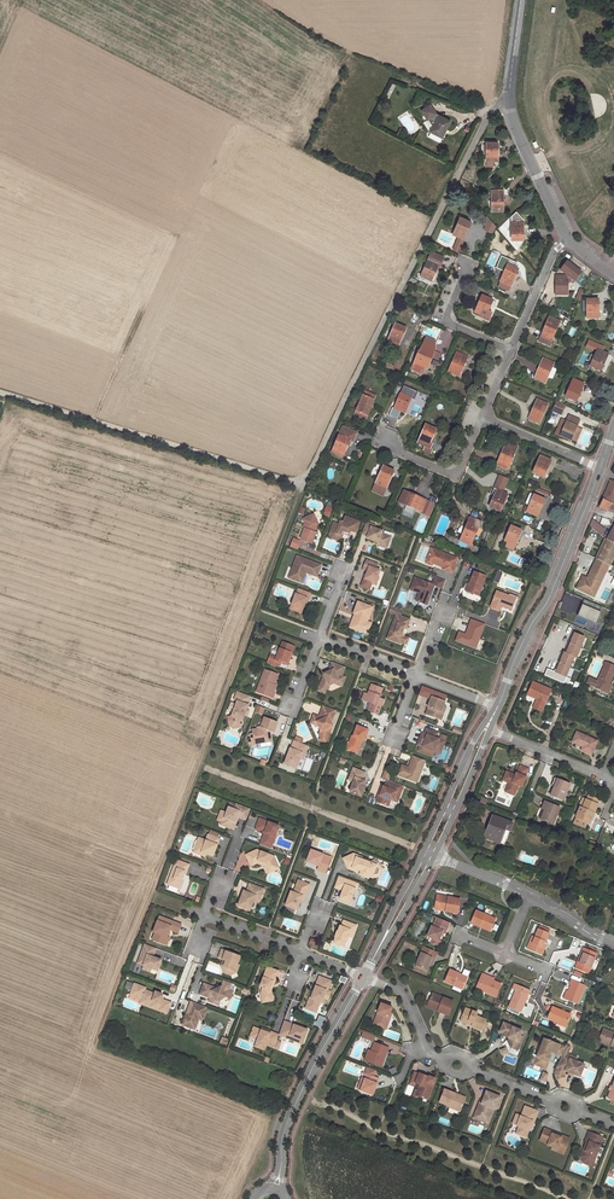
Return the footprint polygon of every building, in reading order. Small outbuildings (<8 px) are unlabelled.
[(436,114),(430,105),(422,111),(432,127),(430,132),(431,132),(428,137),(439,142),(450,121),(436,114)] [(486,143),(486,161),(498,161),(498,143),(486,143)] [(491,191),(491,211),(503,211),(503,191),(491,191)] [(514,214),(514,221),(523,221),(524,220),(516,211),(514,214)] [(511,216),(511,239),(523,239),(523,221),(514,221),(514,214),(511,216)] [(460,218),(456,227),(453,234),(459,237),(463,239),(471,222),(460,217),(460,218)] [(492,233),(495,223),(487,221),(483,230),(492,233)] [(463,239),(459,237),(453,250),(458,252),(463,239)] [(421,276),(431,280),(440,261),(442,262),(444,257),(431,252),(421,276)] [(567,276),(567,283),(573,283),(575,282),(582,273),(568,262),(561,271),(567,276)] [(507,284),(510,286),(511,286),(518,269),(507,265),(500,282),(501,282),(507,284)] [(567,295),(567,283),(567,276),(556,276),(556,295),(567,295)] [(482,296),(475,313),(482,316),(482,318),(488,321),(492,313),(488,311),(493,300),(482,296)] [(586,300),(587,318),(599,318),(598,300),(586,300)] [(549,318),(539,342),(549,346),(560,322),(549,318)] [(395,325),(388,341),(399,346),(406,329),(395,325)] [(432,358),(435,352),(435,345),(425,341),(420,352),(419,351),(411,370),(422,374),(425,368),(428,360),(431,361),(432,358)] [(597,350),(590,367),(601,371),(608,355),(597,350)] [(432,358),(438,361),(440,355),(435,352),(432,358)] [(457,353),(448,372),(459,376),(467,358),(457,353)] [(543,359),(535,378),(545,383),(554,363),(543,359)] [(573,380),(565,397),(576,402),(584,384),(573,380)] [(402,389),(394,408),(405,413),(413,394),(402,389)] [(365,392),(355,415),(365,420),(376,396),(365,392)] [(537,400),(529,419),(539,423),(547,404),(537,400)] [(566,406),(556,401),(552,411),(562,415),(566,406)] [(579,421),(569,416),(560,437),(570,441),(571,440),(576,428),(579,421)] [(426,425),(418,443),(425,446),(430,449),(430,448),(434,440),(432,440),(436,430),(426,425)] [(343,427),(332,453),(343,457),(350,441),(353,442),(356,433),(343,427)] [(581,430),(576,428),(571,440),(576,442),(581,430)] [(506,443),(497,466),(507,470),(517,448),(506,443)] [(540,456),(533,473),(544,478),(551,461),(540,456)] [(394,472),(383,467),(376,483),(385,488),(386,488),(394,472)] [(494,489),(497,490),(502,493),(508,479),(500,476),(494,489)] [(603,500),(611,504),(613,505),(613,503),(613,483),(611,481),(603,500)] [(385,488),(376,483),(372,490),(382,495),(385,488)] [(421,512),(426,501),(409,494),(410,493),(404,490),(399,503),(421,512)] [(502,493),(497,490),(494,496),(489,507),(500,511),(507,495),(502,493)] [(526,507),(524,511),(537,516),(544,500),(530,494),(526,503),(528,506),(529,507),(528,508),(526,507)] [(611,513),(612,511),(609,510),(611,504),(603,500),(600,507),(611,513)] [(426,501),(421,512),(429,515),(433,505),(426,501)] [(375,520),(384,523),(387,518),(378,514),(375,520)] [(319,524),(315,515),(306,519),(308,524),(306,525),(304,529),(305,530),(301,541),(313,545),(317,534),(315,533),(314,533),(315,530),(317,529),(319,524)] [(361,523),(346,517),(344,523),(341,522),(340,525),(335,523),(332,531),(334,531),(333,535),(334,538),(337,539),(341,538),(343,532),(350,534),(352,531),(357,533),(361,523)] [(460,541),(471,546),(481,522),(470,518),(460,540),(460,541)] [(376,527),(367,523),(363,534),(369,537),(368,539),(375,542),(376,541),(379,542),(379,543),(388,547),(392,538),(382,534),(383,532),(376,529),(376,527)] [(594,529),(603,537),(605,534),(602,529),(597,525),(594,529)] [(521,531),(511,527),(505,541),(507,542),(515,546),(521,531)] [(609,537),(605,534),(603,537),(604,538),(608,540),(613,543),(613,528),(609,537)] [(350,534),(343,532),(341,538),(337,539),(334,538),(333,535),(334,531),(332,531),(331,535),(333,539),(337,541),(342,539),(344,535),(349,537),(350,534)] [(481,550),(471,546),(460,541),(460,540),(451,536),(447,543),(478,556),(481,550)] [(598,559),(608,540),(604,538),(595,557),(598,559)] [(613,554),(613,543),(608,540),(598,559),(588,579),(583,577),(577,589),(594,597),(609,566),(609,565),(613,554)] [(505,547),(513,551),(515,546),(507,542),(505,547)] [(432,549),(428,560),(434,563),(435,562),(437,563),(436,566),(445,569),(444,571),(453,574),(459,560),(432,549)] [(290,579),(300,583),(304,572),(307,573),(317,577),(322,566),(298,557),(290,579)] [(378,566),(367,561),(364,570),(368,572),(366,579),(365,579),(362,586),(371,589),(373,585),(373,583),(376,584),(378,578),(380,572),(377,570),(378,566)] [(487,577),(475,573),(470,585),(468,593),(479,597),(487,577)] [(443,590),(446,582),(436,578),(433,585),(416,579),(411,591),(420,594),(417,602),(428,606),(431,598),(429,598),(431,595),(432,595),(435,586),(443,590)] [(312,594),(300,589),(298,595),(297,595),(292,606),(298,608),(296,612),(302,614),(306,603),(308,599),(309,600),(312,594)] [(517,600),(497,592),(491,608),(501,612),(502,608),(512,611),(517,600)] [(374,609),(359,603),(354,615),(355,615),(358,616),(353,629),(354,630),(364,634),(369,620),(369,621),(374,609)] [(576,612),(564,607),(560,614),(573,619),(576,612)] [(410,621),(397,616),(388,640),(401,645),(402,644),(404,638),(405,635),(403,634),(404,630),(407,631),(410,621)] [(454,641),(476,650),(485,624),(470,619),(465,634),(458,631),(454,641)] [(564,653),(556,673),(565,677),(574,657),(576,658),(584,638),(574,634),(566,654),(564,653)] [(268,664),(279,669),(281,663),(283,662),(287,664),(291,653),(293,647),(283,643),(277,657),(271,655),(268,664)] [(293,647),(291,653),(287,664),(283,662),(281,663),(288,666),(295,647),(293,647)] [(345,668),(332,663),(329,670),(329,673),(324,675),(325,675),(318,692),(325,694),(327,690),(328,688),(330,686),(334,684),(339,682),(344,684),(346,678),(342,677),(345,668)] [(606,663),(597,681),(595,687),(606,692),(609,685),(613,674),(613,667),(606,663)] [(274,686),(278,675),(265,670),(257,693),(273,699),(275,694),(274,693),(272,693),(274,686)] [(587,683),(595,687),(597,681),(589,678),(587,683)] [(542,709),(551,690),(533,682),(527,695),(535,699),(536,697),(538,698),(537,699),(534,705),(542,709)] [(383,690),(372,686),(368,697),(366,702),(377,706),(381,708),(384,701),(379,699),(383,690)] [(251,697),(238,692),(235,701),(238,702),(232,717),(233,727),(236,729),(242,728),(244,725),(243,722),(245,716),(247,711),(249,706),(248,705),(251,697)] [(430,709),(429,708),(426,715),(439,720),(441,713),(443,714),(445,708),(444,707),(445,703),(432,698),(429,706),(431,707),(430,709)] [(255,713),(262,715),(264,708),(257,706),(255,713)] [(336,712),(324,707),(321,714),(322,717),(320,718),(314,716),(312,721),(317,723),(319,727),(321,732),(322,734),(321,737),(320,741),(326,744),(333,727),(332,724),(336,712)] [(274,733),(278,723),(265,719),(261,728),(258,728),(260,744),(271,742),(270,734),(269,734),(270,731),(274,733)] [(369,731),(357,727),(353,737),(352,737),(350,743),(351,745),(348,751),(358,754),(361,747),(360,745),(361,742),(362,743),(363,741),(365,742),(369,731)] [(438,735),(427,730),(425,735),(423,741),(425,742),(423,748),(421,747),(418,753),(433,758),(435,753),(438,751),(439,748),(443,749),(445,743),(436,740),(438,735)] [(597,741),(577,732),(572,742),(583,747),(581,751),(591,755),(597,741)] [(308,747),(294,742),(291,750),(290,749),(285,765),(297,769),(300,759),(302,754),(305,755),(308,747)] [(425,762),(415,758),(411,770),(409,769),(402,766),(399,777),(417,784),(425,762)] [(513,776),(514,775),(513,775),(507,772),(503,780),(509,783),(507,787),(509,788),(507,793),(514,796),(516,790),(518,785),(522,786),(526,778),(525,777),(528,769),(520,766),(517,774),(516,773),(515,775),(515,777),(513,776)] [(365,774),(354,769),(351,777),(354,778),(352,782),(354,783),(350,792),(361,796),(363,791),(364,788),(366,782),(363,781),(365,774)] [(381,778),(387,780),(390,773),(384,771),(381,778)] [(570,784),(557,779),(554,786),(550,795),(563,800),(570,784)] [(403,787),(387,781),(385,788),(382,787),(380,792),(382,793),(380,797),(378,796),(376,803),(389,807),(391,801),(393,802),(395,798),(399,799),(401,794),(400,794),(403,787)] [(589,796),(587,800),(597,804),(598,799),(589,796)] [(594,813),(598,804),(597,804),(587,800),(586,799),(582,808),(580,807),(573,823),(584,828),(587,822),(588,822),(592,812),(594,813)] [(560,808),(545,802),(542,809),(544,810),(540,819),(553,824),(560,808)] [(250,810),(236,805),(234,811),(228,808),(226,814),(224,819),(223,818),(222,823),(221,826),(233,831),(236,823),(235,823),(237,818),(238,818),(246,821),(250,810)] [(226,814),(221,812),(217,821),(222,823),(223,818),(224,819),(226,814)] [(505,829),(510,831),(513,824),(493,816),(484,837),(500,843),(505,829)] [(263,837),(260,846),(270,850),(279,828),(259,820),(255,831),(264,834),(266,835),(265,837),(263,837)] [(504,845),(510,831),(505,829),(500,843),(504,845)] [(219,840),(207,836),(205,842),(198,839),(193,853),(200,856),(201,853),(205,855),(212,857),(219,840)] [(257,864),(264,867),(267,872),(277,867),(273,858),(256,851),(246,856),(249,863),(251,862),(253,866),(257,864)] [(331,859),(311,851),(306,863),(318,867),(317,872),(325,875),(331,859)] [(232,857),(226,855),(223,866),(234,869),(238,854),(233,853),(232,857)] [(359,877),(366,879),(367,879),(368,879),(368,878),(369,876),(372,877),(377,876),(379,871),(376,867),(371,865),(372,863),(353,856),(343,860),(347,870),(350,869),(361,873),(360,875),(359,877)] [(611,860),(603,857),(601,864),(608,867),(611,860)] [(188,866),(176,861),(167,885),(179,890),(183,880),(181,879),(182,875),(184,876),(188,866)] [(377,865),(372,863),(371,865),(376,867),(379,871),(377,876),(372,877),(369,876),(368,878),(372,880),(379,878),(382,871),(377,865)] [(354,883),(338,877),(334,889),(340,891),(340,889),(343,890),(342,892),(339,900),(349,904),(354,890),(352,889),(354,883)] [(263,890),(249,885),(246,893),(243,892),(237,907),(249,912),(253,902),(255,897),(260,899),(263,890)] [(307,891),(296,887),(293,894),(290,893),(285,907),(296,911),(300,901),(302,897),(304,898),(307,891)] [(459,899),(437,893),(433,907),(455,913),(459,899)] [(480,925),(490,929),(495,919),(476,911),(471,923),(480,927),(480,925)] [(155,934),(152,942),(165,947),(168,938),(166,937),(168,931),(177,934),(180,925),(158,917),(152,933),(155,934)] [(435,924),(447,928),(449,923),(437,919),(435,924)] [(356,927),(343,922),(341,928),(339,927),(337,933),(334,938),(335,939),(333,944),(343,948),(345,942),(346,943),(348,937),(347,937),(349,931),(354,933),(356,927)] [(445,933),(447,928),(435,924),(433,928),(431,927),(427,937),(432,939),(431,943),(438,946),(440,942),(438,941),(441,936),(442,932),(444,933),(445,933)] [(545,942),(548,934),(538,929),(535,937),(532,943),(529,942),(527,948),(542,954),(544,949),(541,948),(544,941),(545,942)] [(153,949),(144,945),(136,964),(143,966),(150,969),(156,972),(160,961),(152,958),(150,957),(153,949)] [(421,953),(434,959),(437,954),(423,948),(421,953)] [(596,953),(582,948),(580,953),(582,954),(579,964),(581,964),(579,970),(588,974),(596,953)] [(239,958),(221,951),(218,959),(224,961),(225,962),(223,968),(225,972),(230,974),(234,972),(236,966),(239,958)] [(433,963),(434,959),(421,953),(416,965),(426,969),(428,965),(430,962),(433,963)] [(225,962),(224,961),(221,968),(224,974),(230,976),(236,974),(239,967),(236,966),(234,972),(230,974),(225,972),(223,968),(225,962)] [(261,1001),(272,999),(271,991),(269,991),(272,983),(274,984),(278,973),(267,969),(260,987),(262,988),(260,995),(261,1001)] [(457,976),(459,973),(450,970),(445,982),(461,989),(465,980),(457,976)] [(487,978),(488,976),(482,974),(478,983),(480,984),(478,989),(495,996),(500,984),(493,981),(487,978)] [(305,1010),(315,1014),(319,1003),(320,1004),(322,1000),(325,1001),(328,993),(327,992),(330,983),(318,978),(312,994),(310,1000),(309,999),(305,1010)] [(568,991),(565,998),(577,1004),(585,986),(571,980),(569,984),(570,985),(568,991)] [(231,985),(223,982),(221,988),(218,989),(214,991),(213,989),(203,985),(199,995),(209,999),(208,1003),(214,1005),(215,1002),(220,1000),(226,998),(230,999),(233,992),(229,991),(231,985)] [(133,985),(130,994),(141,998),(140,1000),(150,1004),(149,1006),(158,1009),(157,1011),(166,1015),(170,1004),(162,1001),(162,999),(160,995),(154,993),(154,995),(144,991),(145,989),(133,985)] [(526,994),(528,994),(530,991),(520,987),(519,991),(516,990),(509,1007),(521,1012),(524,1003),(522,1002),(526,994)] [(452,1001),(431,993),(426,1006),(437,1010),(436,1011),(447,1015),(452,1001)] [(150,1004),(140,1000),(138,1004),(157,1011),(158,1009),(149,1006),(150,1004)] [(202,1021),(207,1009),(190,1003),(187,1012),(188,1013),(187,1015),(186,1014),(182,1026),(190,1029),(192,1023),(196,1025),(198,1020),(202,1021)] [(389,1014),(391,1009),(380,1005),(373,1022),(386,1027),(389,1019),(387,1019),(389,1014)] [(566,1025),(570,1014),(548,1005),(546,1009),(547,1010),(550,1012),(547,1019),(556,1022),(557,1021),(566,1025)] [(476,1014),(464,1009),(462,1015),(463,1017),(461,1021),(468,1024),(469,1022),(472,1023),(471,1026),(481,1030),(485,1020),(475,1016),(476,1014)] [(463,1017),(462,1015),(459,1022),(471,1026),(472,1023),(469,1022),(468,1024),(461,1021),(463,1017)] [(307,1032),(283,1023),(278,1036),(293,1042),(295,1039),(303,1042),(307,1032)] [(504,1023),(500,1033),(509,1036),(508,1038),(512,1040),(511,1041),(508,1043),(511,1048),(514,1047),(519,1048),(521,1043),(517,1041),(519,1036),(521,1031),(511,1027),(512,1026),(504,1023)] [(265,1046),(277,1051),(280,1044),(276,1042),(278,1036),(265,1032),(265,1033),(260,1032),(253,1029),(249,1039),(257,1042),(256,1044),(260,1045),(258,1050),(263,1051),(265,1046)] [(603,1029),(599,1039),(611,1043),(610,1045),(613,1047),(613,1033),(603,1029)] [(561,1056),(564,1047),(543,1038),(540,1045),(538,1045),(537,1050),(538,1052),(533,1064),(545,1069),(548,1061),(547,1061),(549,1056),(548,1055),(550,1052),(551,1052),(561,1056)] [(387,1049),(376,1045),(373,1054),(370,1052),(367,1051),(363,1061),(380,1067),(387,1049)] [(561,1056),(556,1069),(564,1072),(564,1071),(568,1072),(572,1074),(579,1076),(583,1064),(574,1061),(569,1059),(570,1055),(566,1054),(569,1046),(565,1045),(564,1047),(561,1056)] [(564,1072),(556,1069),(553,1075),(555,1080),(563,1076),(563,1075),(564,1072)] [(365,1070),(362,1080),(363,1080),(359,1091),(371,1096),(377,1080),(372,1078),(374,1073),(365,1070)] [(419,1093),(417,1098),(426,1101),(432,1085),(434,1080),(428,1077),(428,1078),(418,1074),(418,1075),(415,1082),(411,1080),(409,1085),(413,1086),(414,1084),(418,1086),(416,1092),(419,1093)] [(454,1094),(443,1090),(438,1103),(448,1107),(448,1108),(459,1112),(464,1100),(453,1096),(454,1094)] [(500,1098),(485,1092),(481,1104),(482,1105),(480,1109),(477,1107),(472,1119),(484,1123),(487,1115),(491,1116),(493,1109),(495,1110),(500,1098)] [(537,1112),(524,1107),(520,1117),(515,1115),(513,1120),(517,1122),(516,1126),(518,1127),(515,1134),(525,1138),(528,1131),(529,1126),(531,1127),(537,1112)] [(552,1132),(544,1129),(539,1141),(547,1144),(547,1146),(552,1148),(556,1149),(557,1148),(564,1151),(569,1139),(561,1136),(561,1138),(551,1134),(552,1132)] [(602,1138),(588,1132),(584,1141),(586,1141),(583,1148),(585,1149),(582,1157),(584,1162),(589,1164),(593,1162),(602,1138)] [(585,1149),(583,1148),(580,1157),(582,1163),(589,1166),(594,1164),(593,1162),(589,1164),(584,1162),(582,1157),(585,1149)]
